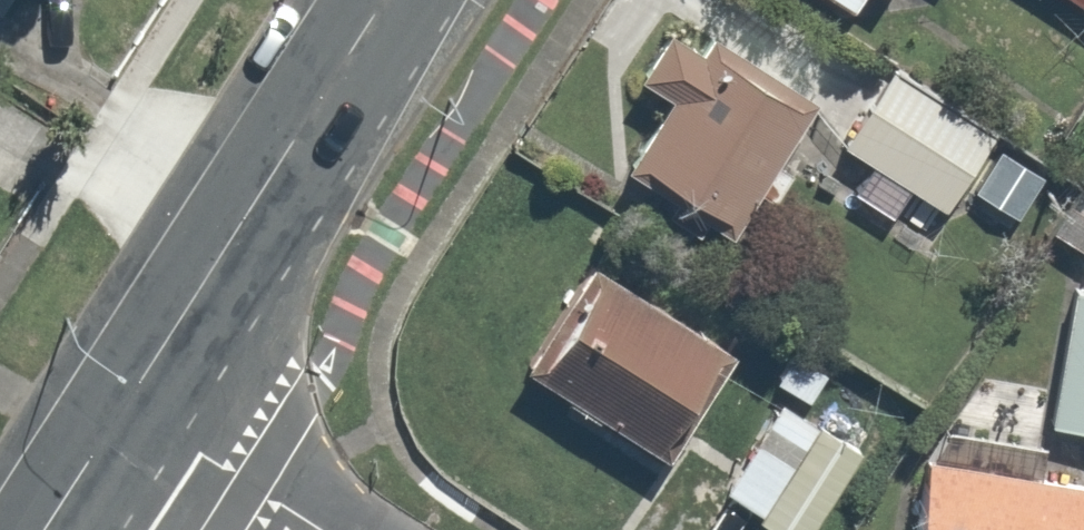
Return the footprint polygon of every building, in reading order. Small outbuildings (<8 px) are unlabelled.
[(856,10),(862,0),(839,0),(856,10)] [(719,232),(812,73),(706,10),(695,30),(667,13),(630,77),(657,93),(613,169),(719,232)] [(994,129),(882,55),(831,132),(943,206),(994,129)] [(733,345),(579,244),(504,359),(659,459),(733,345)] [(1064,286),(1043,421),(1083,427),(1083,289),(1064,286)] [(867,436),(780,383),(715,490),(781,529),(810,529),(867,436)] [(1077,474),(910,450),(898,529),(1069,529),(1077,474)]
